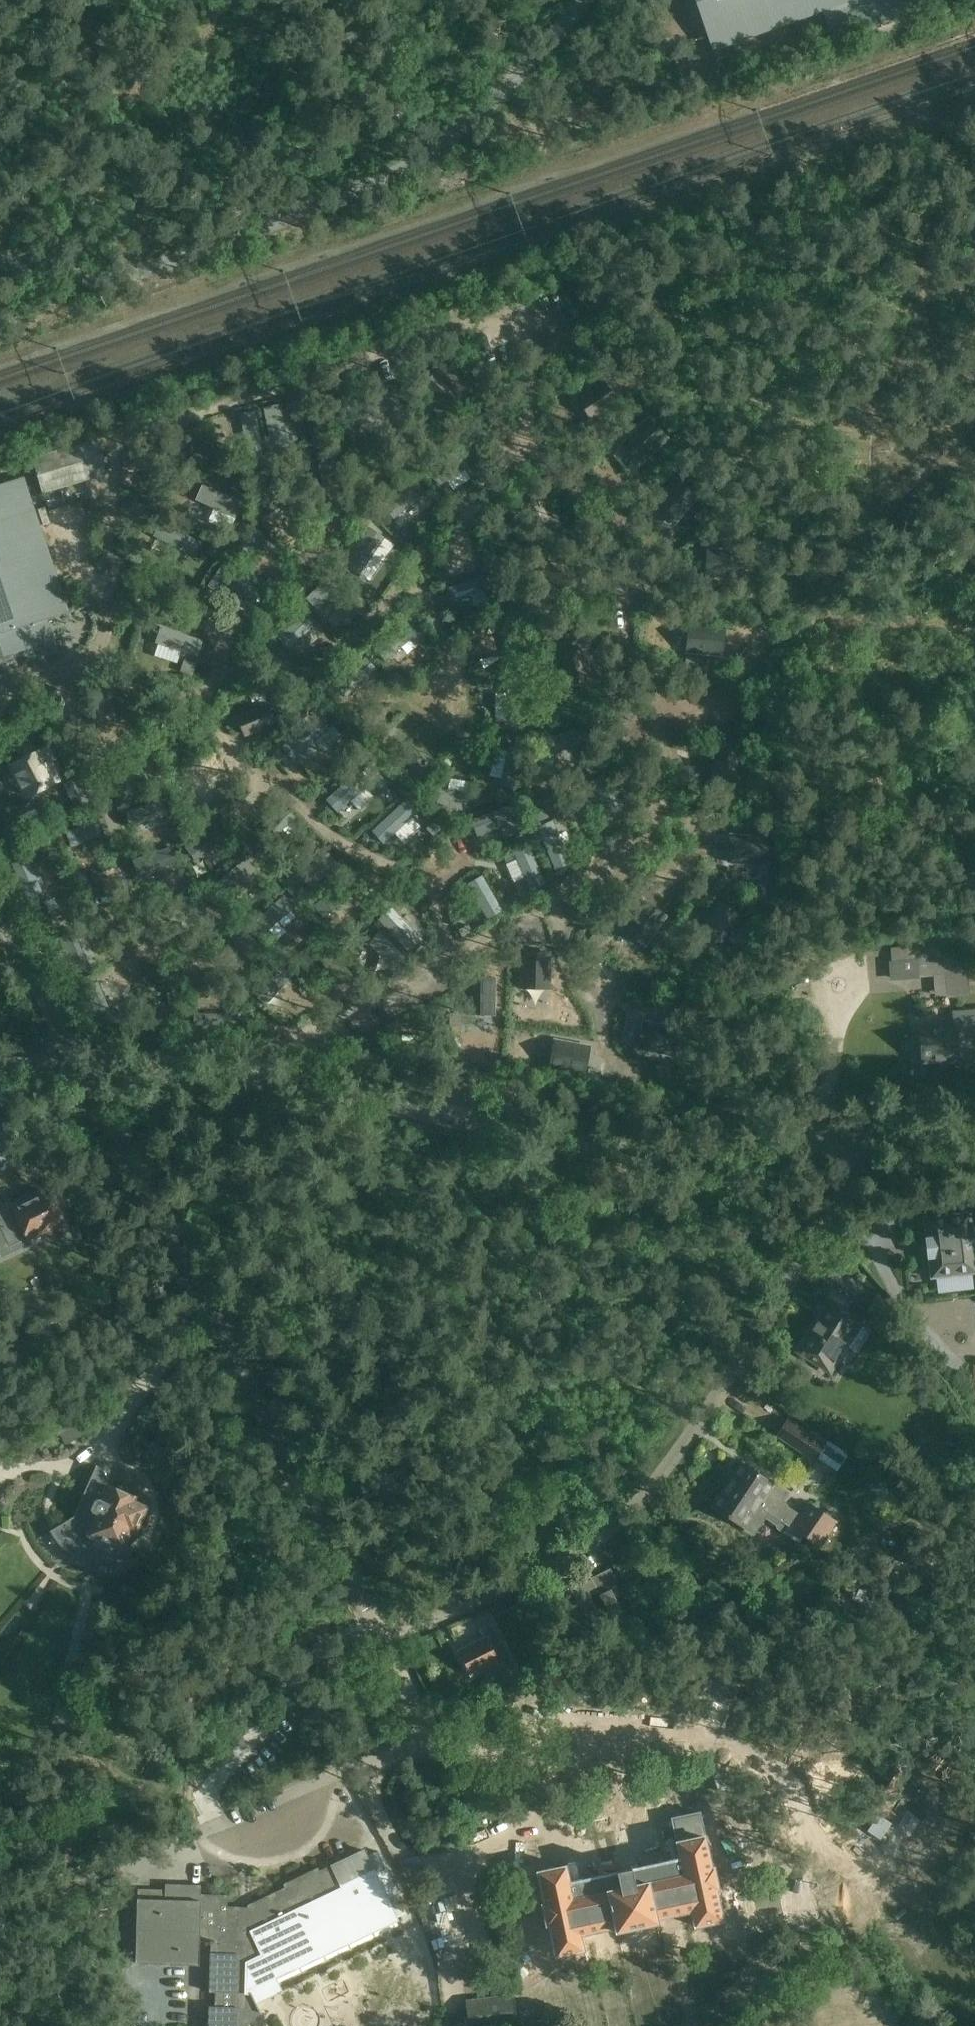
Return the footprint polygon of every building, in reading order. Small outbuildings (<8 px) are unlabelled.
[(829,31),(917,0),(696,0),(714,51),(822,12),(829,31)] [(464,389),(439,367),(420,388),(444,411),(464,389)] [(604,380),(577,398),(593,421),(620,403),(604,380)] [(394,390),(353,403),(360,424),(361,431),(403,418),(394,390)] [(244,404),(230,406),(232,420),(246,418),(244,404)] [(649,416),(621,443),(642,463),(669,437),(649,416)] [(176,429),(185,452),(202,446),(193,422),(176,429)] [(96,438),(32,458),(43,493),(107,474),(96,438)] [(675,476),(652,506),(675,524),(699,494),(675,476)] [(23,480),(0,487),(0,659),(53,642),(46,621),(67,614),(23,480)] [(538,496),(524,504),(543,537),(563,526),(555,512),(549,516),(538,496)] [(459,555),(474,551),(463,517),(448,522),(459,555)] [(164,524),(157,538),(195,557),(202,543),(164,524)] [(241,537),(232,557),(257,569),(267,549),(241,537)] [(740,579),(742,552),(706,550),(704,576),(740,579)] [(462,572),(470,596),(484,591),(476,568),(462,572)] [(317,581),(305,599),(331,615),(342,597),(317,581)] [(292,624),(298,631),(310,621),(293,602),(270,623),(280,634),(292,624)] [(379,641),(409,616),(402,608),(373,632),(379,641)] [(687,652),(723,655),(725,628),(689,625),(687,652)] [(593,680),(586,649),(561,655),(568,686),(593,680)] [(498,667),(499,684),(488,684),(489,709),(505,708),(503,667),(498,667)] [(52,723),(66,719),(57,690),(44,694),(52,723)] [(267,703),(231,714),(235,726),(271,715),(267,703)] [(315,708),(298,719),(317,747),(334,735),(315,708)] [(44,713),(33,717),(37,729),(49,724),(44,713)] [(548,744),(552,755),(569,749),(565,738),(548,744)] [(13,765),(29,797),(58,783),(48,764),(60,758),(54,746),(13,765)] [(185,786),(217,780),(211,748),(179,754),(185,786)] [(743,781),(741,752),(716,754),(718,783),(743,781)] [(374,761),(366,769),(384,787),(392,778),(374,761)] [(63,784),(78,812),(92,805),(78,776),(63,784)] [(520,782),(526,808),(549,804),(544,777),(520,782)] [(407,799),(392,815),(410,831),(425,815),(407,799)] [(362,836),(378,816),(357,800),(341,821),(362,836)] [(731,833),(728,862),(766,865),(768,836),(731,833)] [(514,849),(518,868),(528,866),(524,846),(514,849)] [(21,890),(34,884),(16,847),(3,853),(21,890)] [(391,916),(401,910),(384,883),(374,889),(391,916)] [(646,947),(668,916),(645,900),(623,931),(646,947)] [(721,902),(703,928),(724,943),(743,917),(721,902)] [(470,904),(441,918),(446,929),(475,915),(470,904)] [(217,940),(229,951),(245,934),(232,923),(217,940)] [(893,979),(918,977),(918,974),(946,973),(947,995),(970,994),(970,990),(974,990),(974,953),(942,955),(942,943),(915,944),(915,947),(891,948),(893,979)] [(278,978),(291,964),(276,951),(263,965),(278,978)] [(523,952),(522,988),(549,989),(549,953),(523,952)] [(468,978),(467,1014),(493,1014),(494,978),(468,978)] [(83,999),(91,1013),(114,1000),(105,985),(83,999)] [(974,1043),(974,1014),(954,1015),(955,1029),(920,1031),(923,1063),(944,1062),(944,1065),(956,1064),(955,1061),(958,1061),(958,1067),(974,1066),(974,1051),(974,1043)] [(674,1055),(679,1029),(644,1022),(638,1048),(674,1055)] [(555,1040),(550,1067),(585,1073),(590,1047),(555,1040)] [(29,1237),(63,1220),(49,1192),(38,1197),(36,1193),(13,1205),(0,1211),(0,1223),(11,1245),(29,1236),(29,1237)] [(932,1280),(974,1275),(974,1253),(970,1214),(925,1220),(926,1236),(925,1236),(928,1259),(929,1258),(932,1280)] [(860,1324),(845,1314),(829,1304),(820,1320),(799,1352),(830,1371),(836,1361),(842,1361),(847,1353),(844,1348),(860,1324)] [(777,1436),(815,1462),(826,1445),(788,1419),(777,1436)] [(759,1507),(803,1536),(820,1547),(837,1522),(809,1503),(800,1517),(780,1504),(786,1494),(742,1465),(730,1484),(746,1495),(743,1500),(757,1510),(759,1507)] [(145,1507),(131,1501),(135,1493),(121,1486),(120,1489),(108,1484),(102,1496),(87,1489),(74,1517),(58,1528),(64,1537),(67,1539),(71,1543),(76,1547),(79,1549),(83,1550),(87,1552),(91,1553),(97,1553),(101,1554),(105,1553),(109,1553),(112,1552),(126,1548),(122,1547),(131,1528),(134,1530),(145,1507)] [(800,1541),(803,1536),(759,1507),(757,1510),(743,1500),(746,1495),(730,1484),(714,1508),(754,1534),(763,1520),(796,1542),(800,1541)] [(42,1547),(54,1540),(42,1522),(30,1529),(42,1547)] [(601,1597),(612,1591),(611,1590),(619,1585),(610,1569),(591,1578),(601,1597)] [(576,1624),(596,1613),(581,1583),(572,1588),(580,1604),(569,1610),(576,1624)] [(612,1591),(601,1597),(620,1634),(631,1628),(612,1591)] [(479,1629),(484,1638),(459,1652),(465,1663),(464,1666),(466,1671),(469,1672),(471,1675),(483,1669),(493,1689),(518,1676),(490,1623),(479,1629)] [(566,1866),(538,1873),(545,1904),(543,1905),(547,1925),(549,1925),(556,1956),(584,1951),(580,1934),(617,1927),(618,1931),(620,1931),(658,1923),(657,1918),(692,1911),(695,1927),(722,1921),(716,1889),(719,1888),(714,1868),(712,1868),(710,1859),(707,1847),(700,1813),(673,1818),(675,1831),(681,1858),(628,1869),(570,1882),(566,1866)] [(317,1870),(284,1885),(285,1889),(249,1905),(247,1908),(229,1908),(229,1895),(203,1894),(203,1885),(166,1884),(165,1900),(139,1899),(137,1963),(198,1965),(199,1942),(211,1942),(210,1991),(215,1991),(215,2006),(209,2006),(209,2025),(246,2025),(261,2012),(257,2004),(283,1991),(277,1977),(398,1920),(397,1918),(375,1873),(365,1851),(318,1873),(317,1870)] [(409,1892),(400,1896),(387,1868),(375,1873),(397,1918),(417,1909),(412,1898),(409,1892)] [(792,1879),(773,1883),(780,1918),(800,1913),(792,1879)] [(468,2001),(470,2025),(503,2025),(513,2025),(510,1997),(468,2001)]
